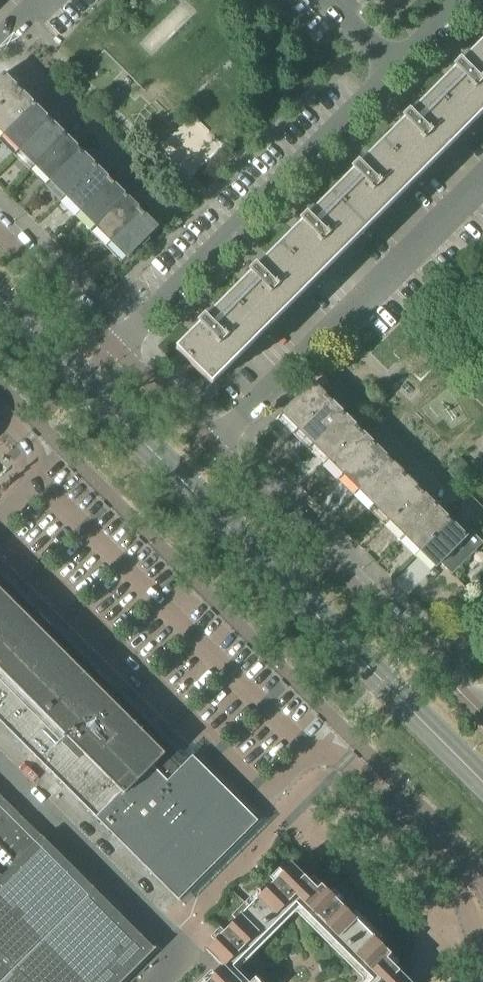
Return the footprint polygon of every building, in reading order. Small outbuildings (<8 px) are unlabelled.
[(482,42),(460,65),(457,62),(450,69),(453,72),(409,116),(406,113),(399,120),(402,123),(358,167),(355,164),(348,171),(351,174),(307,218),(304,215),(297,223),(299,225),(256,269),(253,266),(246,273),(249,276),(205,320),(202,317),(195,324),(198,327),(175,350),(211,386),(482,113),(482,43),(482,42)] [(19,89),(3,74),(0,77),(0,108),(19,89)] [(4,134),(33,104),(19,89),(0,108),(0,130),(4,134)] [(4,134),(20,150),(50,120),(33,104),(4,134)] [(20,150),(35,165),(65,135),(50,120),(20,150)] [(35,165),(50,180),(80,151),(65,135),(35,165)] [(50,180),(66,196),(95,166),(80,151),(50,180)] [(66,196),(81,211),(111,181),(95,166),(66,196)] [(81,211),(96,226),(126,196),(111,181),(81,211)] [(96,226),(112,242),(141,212),(126,196),(96,226)] [(141,212),(112,242),(127,257),(157,227),(141,212)] [(282,413),(298,428),(328,398),(312,383),(282,413)] [(298,428),(313,443),(343,414),(328,398),(298,428)] [(313,443),(328,459),(358,429),(343,414),(313,443)] [(328,459),(344,474),(373,444),(358,429),(328,459)] [(344,474),(359,489),(389,460),(373,444),(344,474)] [(359,489),(374,505),(404,475),(389,460),(359,489)] [(374,505),(390,520),(419,490),(404,475),(374,505)] [(390,520),(405,536),(435,506),(419,490),(390,520)] [(405,536),(421,551),(451,521),(435,506),(405,536)] [(421,551),(435,565),(436,566),(439,563),(451,574),(476,550),(464,538),(466,536),(451,521),(421,551)] [(178,900),(257,821),(192,756),(182,766),(4,589),(0,584),(0,722),(178,900)] [(154,949),(153,947),(152,948),(46,841),(0,795),(0,981),(121,981),(154,949)] [(386,958),(390,954),(320,884),(316,888),(291,863),(221,933),(205,950),(222,967),(210,979),(207,981),(238,981),(237,981),(238,980),(232,975),(249,957),(245,953),(295,903),(367,975),(361,981),(410,981),(386,958)]
